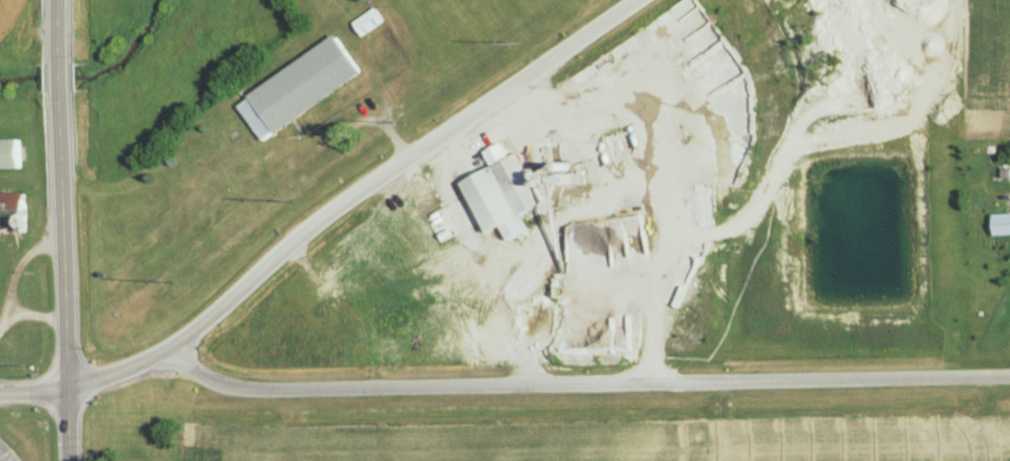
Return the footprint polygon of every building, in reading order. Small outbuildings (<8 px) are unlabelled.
[(353,76),(327,37),(228,103),(254,142),(353,76)] [(21,139),(0,140),(0,169),(22,169),(21,139)] [(452,182),(477,236),(492,228),(499,242),(519,233),(511,215),(536,204),(522,173),(519,174),(509,153),(500,158),(493,143),(475,152),(483,168),(452,182)] [(984,215),(985,236),(1009,236),(1009,214),(984,215)]
